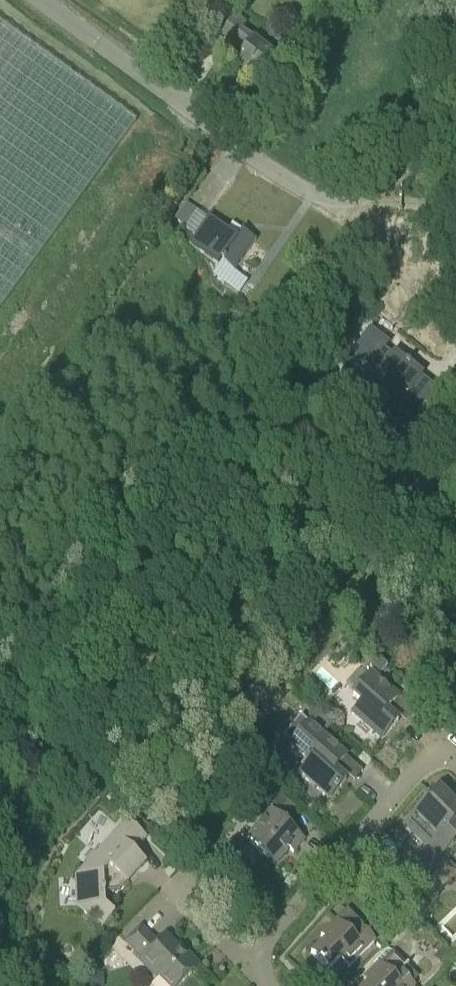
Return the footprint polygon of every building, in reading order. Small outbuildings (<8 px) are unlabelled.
[(317,3),(331,11),(337,0),(319,0),(317,3)] [(235,17),(221,37),(246,55),(236,68),(259,85),(278,60),(241,34),(247,26),(235,17)] [(0,26),(0,311),(134,125),(0,26)] [(311,170),(317,168),(323,167),(320,153),(308,155),(311,170)] [(234,273),(257,241),(243,232),(237,239),(209,220),(189,248),(219,268),(213,276),(233,290),(241,278),(234,273)] [(397,359),(397,360),(382,349),(362,375),(363,383),(369,387),(392,403),(411,417),(433,389),(421,380),(423,378),(414,371),(415,370),(404,362),(403,363),(397,359)] [(403,449),(413,435),(403,427),(392,441),(403,449)] [(421,492),(433,491),(433,475),(420,475),(421,492)] [(379,677),(388,667),(380,660),(371,670),(379,677)] [(382,741),(398,723),(387,713),(398,700),(372,676),(353,696),(362,704),(353,715),(382,741)] [(333,726),(316,710),(307,720),(325,735),(333,726)] [(278,734),(304,757),(310,763),(301,774),(330,800),(346,782),(335,771),(346,758),(296,713),(278,734)] [(172,771),(159,781),(165,789),(179,779),(172,771)] [(431,799),(405,826),(440,859),(455,843),(455,808),(439,791),(431,799)] [(272,812),(246,841),(275,867),(290,850),(293,854),(305,841),(272,812)] [(98,854),(95,854),(87,864),(87,867),(75,878),(77,906),(103,929),(112,919),(112,913),(106,907),(105,895),(119,894),(147,864),(134,853),(147,839),(127,821),(98,854)] [(455,875),(455,872),(448,864),(423,888),(434,898),(455,875)] [(426,912),(417,902),(410,909),(420,918),(426,912)] [(409,915),(400,906),(394,912),(402,921),(409,915)] [(311,955),(328,972),(340,960),(348,969),(375,941),(361,927),(352,936),(336,921),(321,937),(325,941),(311,955)] [(180,947),(178,949),(166,937),(158,945),(141,928),(126,943),(142,960),(140,963),(156,979),(159,977),(168,985),(180,985),(200,967),(180,947)] [(443,950),(434,960),(445,971),(455,961),(443,950)] [(382,966),(379,963),(364,979),(368,983),(365,985),(415,985),(401,972),(406,967),(393,954),(382,966)]
